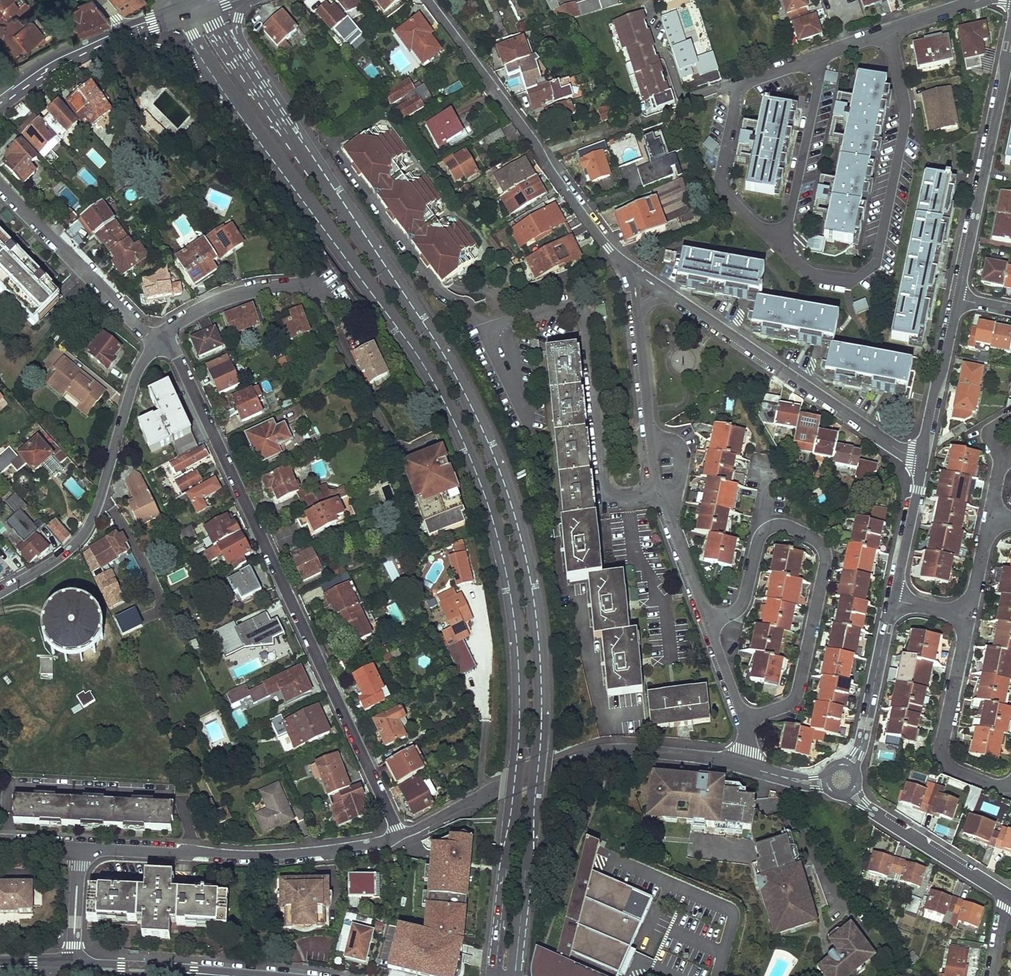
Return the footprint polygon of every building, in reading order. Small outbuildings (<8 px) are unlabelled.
[(2,31),(1,40),(12,53),(25,42),(27,44),(37,35),(38,36),(49,28),(27,2),(28,1),(27,0),(0,0),(0,30),(2,31)] [(77,37),(110,23),(91,0),(89,0),(69,14),(77,31),(74,33),(77,37)] [(122,13),(124,13),(144,0),(111,0),(122,13)] [(346,13),(362,6),(359,0),(336,0),(346,13)] [(386,12),(402,0),(377,0),(386,12)] [(474,8),(479,5),(477,0),(470,0),(474,8)] [(554,9),(559,22),(611,6),(610,0),(583,0),(554,9)] [(791,26),(795,25),(800,41),(823,34),(816,11),(803,15),(801,9),(807,8),(804,0),(783,0),(791,26)] [(318,15),(332,31),(335,29),(344,20),(335,9),(331,12),(327,8),(318,15)] [(490,17),(501,37),(507,34),(496,13),(490,17)] [(264,30),(279,47),(285,41),(296,32),(282,15),(264,30)] [(430,29),(420,16),(403,29),(416,47),(413,49),(424,63),(441,50),(430,35),(428,37),(424,32),(430,29)] [(632,16),(606,25),(614,50),(618,48),(637,102),(641,100),(645,114),(668,106),(664,93),(659,94),(632,16)] [(364,35),(348,17),(335,29),(350,46),(364,35)] [(303,20),(296,25),(304,34),(311,29),(303,20)] [(959,31),(967,71),(981,68),(979,58),(984,57),(981,42),(987,41),(984,26),(959,31)] [(411,50),(413,49),(416,47),(403,29),(398,33),(411,50)] [(433,33),(430,29),(424,32),(428,37),(430,35),(433,33)] [(364,35),(369,41),(373,38),(369,32),(364,35)] [(914,45),(919,69),(950,63),(945,38),(914,45)] [(285,41),(279,47),(283,53),(290,47),(285,41)] [(499,49),(505,68),(529,59),(523,41),(499,49)] [(529,59),(505,68),(507,76),(520,71),(519,68),(531,64),(529,59)] [(74,69),(81,82),(98,74),(92,62),(74,69)] [(520,71),(526,91),(527,91),(544,86),(536,63),(531,64),(519,68),(520,71)] [(825,71),(822,81),(834,85),(837,74),(825,71)] [(417,85),(413,78),(387,93),(393,103),(404,97),(407,102),(420,95),(417,89),(414,91),(412,88),(417,85)] [(829,221),(826,238),(853,244),(855,233),(866,183),(870,159),(883,99),(886,85),(859,79),(854,102),(845,146),(837,184),(829,221)] [(527,91),(533,110),(554,103),(556,108),(569,103),(567,99),(573,97),(570,88),(561,91),(557,81),(544,86),(527,91)] [(69,106),(89,130),(110,112),(91,88),(69,106)] [(30,96),(41,107),(50,98),(41,89),(30,96)] [(949,89),(923,94),(929,122),(937,120),(941,123),(942,131),(958,127),(949,89)] [(427,91),(399,106),(405,117),(423,108),(421,104),(430,98),(427,91)] [(845,146),(854,102),(838,99),(829,143),(845,146)] [(21,103),(14,109),(22,117),(29,111),(21,103)] [(556,108),(537,114),(541,126),(573,114),(569,103),(556,108)] [(597,110),(601,122),(613,118),(609,106),(597,110)] [(750,166),(746,189),(774,195),(778,177),(788,128),(791,112),(763,106),(758,130),(750,166)] [(42,123),(60,142),(77,126),(58,107),(42,123)] [(157,133),(159,130),(162,127),(146,110),(140,116),(157,133)] [(426,125),(438,148),(462,135),(449,113),(426,125)] [(18,132),(43,157),(45,155),(43,153),(54,143),(58,147),(61,143),(60,142),(42,123),(35,116),(18,132)] [(937,120),(929,122),(931,133),(942,131),(941,123),(937,120)] [(657,125),(661,131),(669,128),(665,122),(657,125)] [(750,166),(758,130),(743,127),(735,163),(750,166)] [(475,245),(391,131),(381,138),(375,129),(344,152),(441,285),(472,263),(465,253),(475,245)] [(500,129),(484,138),(489,145),(504,136),(500,129)] [(671,154),(663,131),(646,137),(654,163),(642,167),(651,194),(686,181),(676,152),(671,154)] [(702,144),(712,152),(718,144),(708,136),(702,144)] [(615,174),(604,143),(577,152),(588,183),(615,174)] [(7,160),(11,164),(6,169),(22,186),(37,171),(33,166),(37,162),(22,146),(7,160)] [(474,170),(465,153),(455,158),(453,155),(444,159),(457,182),(465,177),(467,180),(481,173),(478,168),(474,170)] [(534,177),(525,160),(500,175),(491,180),(497,191),(499,189),(503,196),(534,177)] [(500,175),(496,168),(487,173),(491,180),(500,175)] [(534,177),(503,196),(495,200),(497,203),(503,200),(511,213),(531,202),(534,208),(544,203),(548,201),(534,177)] [(927,177),(893,337),(916,342),(919,331),(930,281),(939,238),(949,193),(951,182),(927,177)] [(829,221),(837,184),(822,181),(814,218),(829,221)] [(618,215),(623,229),(628,227),(633,242),(665,231),(660,217),(689,207),(684,191),(618,215)] [(998,215),(1010,218),(1010,196),(1002,194),(998,215)] [(82,219),(95,238),(96,237),(120,220),(117,215),(112,218),(106,209),(113,203),(110,199),(82,219)] [(569,230),(557,205),(548,209),(544,203),(534,208),(507,224),(520,246),(552,230),(556,236),(569,230)] [(59,222),(66,229),(77,218),(70,211),(59,222)] [(993,240),(1010,243),(1010,218),(998,215),(993,240)] [(96,237),(101,244),(102,243),(110,254),(128,242),(117,227),(123,223),(120,220),(96,237)] [(205,240),(217,259),(223,255),(225,257),(243,245),(233,228),(224,233),(222,230),(205,240)] [(583,257),(569,230),(556,236),(559,244),(528,259),(536,278),(557,267),(565,265),(583,257)] [(34,325),(42,317),(43,318),(54,309),(53,307),(63,297),(52,285),(59,278),(47,266),(39,273),(23,257),(30,250),(18,237),(11,244),(0,233),(0,291),(34,325)] [(177,258),(194,285),(216,270),(212,262),(217,259),(205,240),(177,258)] [(110,254),(116,261),(113,263),(122,277),(147,259),(139,246),(133,249),(128,242),(110,254)] [(502,253),(507,261),(514,258),(507,250),(502,253)] [(666,252),(664,262),(673,264),(676,253),(666,252)] [(683,255),(678,280),(758,298),(764,273),(683,255)] [(987,263),(983,284),(1004,288),(1007,270),(1008,267),(987,263)] [(143,281),(147,302),(174,298),(173,296),(179,295),(181,293),(180,287),(177,285),(172,286),(168,266),(153,278),(143,281)] [(851,303),(855,314),(868,310),(864,299),(851,303)] [(752,327),(832,345),(838,320),(757,303),(752,327)] [(595,318),(605,317),(604,305),(594,306),(595,318)] [(225,316),(231,332),(239,329),(240,333),(259,325),(252,307),(225,316)] [(284,324),(291,341),(310,334),(301,310),(292,314),(294,320),(284,324)] [(199,325),(204,336),(192,341),(200,358),(223,348),(209,320),(199,325)] [(971,329),(968,348),(975,349),(976,342),(992,345),(995,328),(979,325),(979,330),(971,329)] [(992,345),(991,349),(1010,353),(1010,346),(1010,331),(995,328),(992,345)] [(89,354),(109,371),(115,362),(113,359),(121,349),(105,336),(102,339),(94,348),(89,354)] [(91,345),(94,348),(102,339),(98,337),(91,345)] [(354,353),(370,386),(377,383),(379,387),(390,382),(373,348),(362,353),(360,350),(354,353)] [(556,438),(564,523),(593,520),(576,351),(547,354),(556,438)] [(831,351),(826,375),(906,393),(911,368),(831,351)] [(285,357),(288,366),(295,363),(291,354),(285,357)] [(285,357),(278,360),(282,368),(288,366),(285,357)] [(59,372),(49,383),(64,397),(69,393),(83,405),(86,401),(93,408),(106,393),(94,383),(91,386),(86,382),(89,379),(65,358),(56,369),(59,372)] [(209,369),(220,393),(240,385),(237,377),(239,376),(236,370),(234,371),(228,360),(209,369)] [(965,367),(961,387),(979,390),(984,363),(978,362),(971,361),(970,369),(965,367)] [(917,363),(912,362),(911,368),(906,393),(904,401),(910,402),(917,363)] [(284,374),(298,369),(295,363),(288,366),(282,368),(284,374)] [(171,444),(177,458),(198,448),(170,387),(149,396),(159,418),(153,421),(152,419),(138,426),(150,453),(171,444)] [(961,387),(957,409),(975,412),(979,390),(961,387)] [(233,399),(242,421),(263,412),(259,402),(262,400),(257,389),(233,399)] [(778,406),(775,425),(796,430),(799,418),(802,400),(794,395),(792,408),(778,406)] [(778,406),(780,401),(765,398),(758,416),(762,422),(775,425),(778,406)] [(279,405),(282,412),(294,406),(290,399),(279,405)] [(83,405),(79,409),(86,415),(93,408),(86,401),(83,405)] [(819,423),(799,418),(796,430),(793,448),(813,453),(817,432),(819,423)] [(951,430),(956,437),(968,430),(963,423),(951,430)] [(248,436),(260,463),(286,452),(286,445),(290,440),(285,428),(276,432),(272,425),(248,436)] [(716,434),(712,454),(722,456),(726,456),(731,430),(714,427),(712,434),(716,434)] [(731,430),(726,456),(735,458),(742,460),(744,452),(740,451),(744,433),(731,430)] [(813,453),(813,454),(833,458),(836,446),(838,436),(817,432),(813,453)] [(17,440),(15,438),(0,450),(0,455),(17,440)] [(28,465),(35,472),(52,458),(38,442),(21,457),(28,465)] [(860,451),(836,446),(833,458),(832,465),(856,470),(854,478),(858,483),(874,474),(876,466),(858,462),(860,451)] [(54,460),(59,466),(67,460),(57,448),(52,453),(57,457),(54,460)] [(171,466),(175,475),(179,473),(181,476),(173,480),(181,497),(200,487),(198,483),(193,474),(191,471),(187,473),(185,470),(208,459),(204,450),(171,466)] [(440,450),(403,464),(413,490),(417,489),(420,497),(417,499),(416,499),(430,538),(468,523),(465,513),(460,500),(461,499),(449,469),(445,462),(440,450)] [(949,466),(948,476),(955,477),(961,479),(966,453),(953,451),(952,457),(948,456),(945,465),(949,466)] [(707,460),(703,480),(707,480),(716,482),(722,456),(712,454),(705,452),(702,460),(707,460)] [(966,453),(961,479),(971,481),(974,482),(980,456),(966,453)] [(722,456),(716,482),(721,483),(730,485),(735,458),(726,456),(722,456)] [(28,465),(21,457),(11,466),(18,474),(28,465)] [(299,491),(288,468),(262,480),(267,489),(273,487),(279,500),(297,491),(304,508),(318,502),(320,508),(337,501),(349,496),(344,486),(334,490),(329,490),(326,483),(312,490),(310,486),(299,491)] [(196,472),(193,474),(198,483),(202,482),(196,472)] [(148,492),(141,477),(135,474),(133,473),(131,476),(124,485),(133,502),(131,503),(136,512),(132,514),(138,525),(148,519),(150,523),(152,527),(162,522),(161,519),(148,492)] [(942,474),(937,501),(950,504),(955,477),(948,476),(942,474)] [(955,477),(950,504),(952,504),(964,507),(968,488),(971,488),(971,481),(961,479),(955,477)] [(702,486),(699,496),(703,497),(702,507),(715,510),(721,483),(716,482),(707,480),(706,487),(702,486)] [(187,495),(192,506),(220,491),(215,481),(187,495)] [(721,483),(715,510),(729,513),(733,493),(737,494),(738,486),(730,485),(721,483)] [(741,495),(755,497),(756,490),(742,488),(741,495)] [(165,517),(152,491),(150,491),(148,492),(161,519),(165,517)] [(17,550),(30,565),(38,558),(40,560),(50,550),(36,535),(45,526),(16,495),(7,503),(17,514),(7,524),(25,544),(17,550)] [(177,502),(179,507),(187,502),(185,497),(177,502)] [(303,516),(312,536),(336,524),(334,519),(343,515),(337,501),(320,508),(303,516)] [(937,509),(934,528),(947,531),(952,504),(950,504),(937,501),(934,508),(937,509)] [(952,504),(947,531),(961,534),(963,523),(968,524),(969,515),(965,514),(966,507),(964,507),(952,504)] [(883,523),(887,509),(872,505),(869,520),(883,523)] [(700,514),(696,533),(706,535),(710,536),(715,510),(702,507),(698,506),(696,513),(700,514)] [(715,510),(710,536),(723,539),(726,528),(730,529),(732,519),(728,519),(729,513),(715,510)] [(48,529),(63,545),(72,536),(57,519),(48,529)] [(138,525),(139,528),(150,523),(148,519),(138,525)] [(205,531),(214,548),(239,535),(239,530),(236,526),(233,524),(229,526),(227,519),(205,531)] [(590,594),(593,622),(596,622),(597,637),(606,636),(607,651),(604,652),(607,681),(609,681),(611,696),(639,693),(638,678),(637,675),(640,675),(638,651),(636,651),(634,634),(626,635),(624,618),(626,618),(624,593),(622,593),(620,577),(600,579),(598,561),(600,561),(598,537),(595,537),(593,520),(564,523),(566,538),(564,539),(567,569),(569,569),(571,582),(592,580),(593,594),(590,594)] [(850,526),(847,536),(853,536),(850,547),(862,550),(864,550),(869,524),(856,521),(854,527),(850,526)] [(869,524),(864,550),(876,552),(883,526),(869,524)] [(176,534),(181,545),(196,536),(191,527),(176,534)] [(932,535),(928,554),(939,557),(942,557),(947,531),(934,528),(931,527),(929,535),(932,535)] [(961,534),(947,531),(942,557),(953,559),(965,562),(967,551),(958,549),(959,541),(963,542),(963,534),(961,534)] [(231,564),(234,570),(245,565),(242,558),(249,554),(239,535),(214,548),(219,556),(222,555),(228,566),(231,564)] [(707,543),(704,562),(717,565),(723,539),(710,536),(706,535),(704,542),(707,543)] [(121,543),(116,536),(85,555),(112,611),(117,608),(116,604),(120,603),(109,583),(115,581),(110,572),(104,575),(100,568),(131,552),(125,542),(121,543)] [(723,539),(717,565),(731,568),(736,542),(723,539)] [(192,549),(196,557),(205,552),(201,544),(192,549)] [(848,547),(845,563),(843,574),(856,576),(862,550),(850,547),(848,547)] [(213,559),(219,556),(214,548),(208,550),(213,559)] [(291,554),(303,581),(321,572),(321,570),(315,557),(312,552),(306,555),(303,548),(291,554)] [(775,549),(770,575),(772,576),(783,578),(789,552),(775,549)] [(862,550),(856,576),(869,579),(874,560),(878,560),(878,553),(876,552),(864,550),(862,550)] [(789,552),(783,578),(786,579),(797,581),(801,562),(805,562),(805,555),(789,552)] [(924,562),(921,580),(934,583),(939,557),(928,554),(923,553),(921,560),(924,562)] [(465,554),(450,557),(457,585),(472,581),(465,554)] [(315,557),(321,570),(325,568),(322,562),(321,562),(318,555),(315,557)] [(939,557),(934,583),(948,586),(953,559),(942,557),(939,557)] [(329,569),(332,578),(345,573),(341,563),(329,569)] [(237,593),(241,602),(262,591),(248,568),(239,573),(240,576),(228,582),(233,594),(237,593)] [(995,586),(999,587),(997,598),(1001,598),(1010,600),(1010,573),(1010,572),(1003,571),(1002,578),(997,577),(995,586)] [(843,574),(837,599),(840,600),(851,602),(856,576),(843,574)] [(768,592),(766,602),(781,605),(786,579),(783,578),(772,576),(770,583),(766,582),(764,591),(768,592)] [(856,576),(851,602),(853,603),(864,605),(866,595),(871,596),(871,586),(868,585),(869,579),(856,576)] [(786,579),(781,605),(793,607),(797,589),(801,590),(802,583),(797,581),(786,579)] [(200,587),(205,595),(214,591),(210,582),(200,587)] [(325,596),(329,605),(331,604),(336,616),(341,614),(358,606),(349,585),(325,596)] [(471,620),(461,596),(457,598),(453,589),(436,597),(441,606),(451,629),(443,633),(448,646),(468,637),(462,624),(471,620)] [(996,625),(1010,628),(1010,621),(1010,600),(1001,598),(996,625)] [(840,600),(835,626),(846,629),(848,629),(853,603),(851,602),(840,600)] [(74,601),(66,602),(58,605),(52,610),(47,617),(44,624),(43,632),(44,640),(47,648),(52,654),(59,659),(66,662),(74,663),(82,662),(90,659),(96,654),(101,647),(104,640),(105,632),(104,624),(101,616),(96,610),(89,605),(82,602),(74,601)] [(765,609),(761,628),(769,630),(775,631),(781,605),(766,602),(764,601),(762,609),(765,609)] [(853,603),(848,629),(861,631),(866,606),(864,605),(853,603)] [(781,605),(775,631),(783,633),(789,634),(795,607),(793,607),(781,605)] [(341,614),(354,643),(371,635),(358,606),(341,614)] [(557,610),(558,617),(571,616),(570,608),(557,610)] [(115,618),(120,628),(134,620),(128,609),(115,618)] [(558,617),(559,624),(572,622),(571,616),(558,617)] [(237,630),(245,648),(273,645),(274,639),(283,634),(277,620),(263,626),(260,618),(237,630)] [(559,624),(560,630),(573,628),(572,622),(559,624)] [(831,634),(827,653),(839,655),(841,656),(846,629),(835,626),(830,625),(828,633),(831,634)] [(993,651),(1000,653),(1007,654),(1010,633),(1010,628),(996,625),(994,625),(992,631),(996,632),(993,651)] [(755,627),(750,653),(752,653),(764,656),(769,630),(761,628),(755,627)] [(560,630),(561,638),(574,636),(573,628),(560,630)] [(846,629),(841,656),(853,658),(854,658),(858,639),(863,640),(863,632),(861,631),(848,629),(846,629)] [(769,630),(764,656),(768,657),(777,659),(779,649),(784,650),(785,640),(781,640),(783,633),(775,631),(769,630)] [(907,639),(905,649),(909,650),(907,660),(917,662),(921,663),(926,637),(913,634),(911,640),(907,639)] [(561,638),(562,644),(575,643),(574,636),(561,638)] [(926,637),(921,663),(934,666),(936,655),(942,656),(944,647),(939,646),(940,640),(926,637)] [(200,647),(196,639),(188,643),(192,651),(200,647)] [(562,644),(563,651),(577,649),(575,643),(562,644)] [(563,651),(565,659),(578,656),(577,649),(563,651)] [(985,658),(982,677),(995,680),(1000,653),(993,651),(985,650),(981,657),(985,658)] [(135,658),(139,669),(141,668),(152,662),(154,661),(149,651),(135,658)] [(826,652),(821,679),(834,681),(839,655),(827,653),(826,652)] [(382,657),(384,662),(392,659),(390,653),(382,657)] [(754,662),(750,681),(762,684),(768,657),(764,656),(752,653),(750,661),(754,662)] [(995,680),(1008,683),(1010,672),(1010,655),(1007,654),(1000,653),(995,680)] [(839,655),(834,681),(837,682),(847,684),(849,674),(855,674),(856,665),(852,664),(853,658),(841,656),(839,655)] [(341,659),(346,671),(353,667),(348,656),(341,659)] [(565,659),(566,665),(580,662),(578,656),(565,659)] [(53,657),(38,657),(39,662),(39,667),(38,674),(53,674),(53,657)] [(768,657),(762,684),(776,687),(781,667),(784,668),(786,661),(777,659),(768,657)] [(902,659),(897,685),(911,688),(917,662),(907,660),(902,659)] [(141,668),(144,673),(154,669),(152,662),(141,668)] [(566,665),(568,672),(582,670),(580,662),(566,665)] [(917,662),(911,688),(913,689),(925,691),(929,672),(932,673),(934,666),(921,663),(917,662)] [(282,690),(288,702),(314,690),(303,665),(263,683),(264,685),(249,691),(246,685),(228,693),(232,704),(252,695),(255,703),(282,690)] [(353,677),(363,698),(360,700),(365,710),(384,701),(380,692),(384,690),(373,668),(353,677)] [(568,672),(569,678),(583,676),(582,670),(568,672)] [(569,678),(571,684),(584,682),(583,676),(569,678)] [(973,692),(978,693),(976,704),(981,705),(989,707),(995,680),(982,677),(980,684),(977,683),(973,692)] [(822,687),(818,705),(829,707),(831,708),(837,682),(834,681),(821,679),(819,679),(818,686),(822,687)] [(995,680),(989,707),(997,708),(1003,709),(1008,683),(995,680)] [(571,684),(572,690),(586,688),(584,682),(571,684)] [(837,682),(831,708),(842,710),(845,711),(851,685),(847,684),(837,682)] [(897,693),(893,712),(905,714),(907,715),(913,689),(911,688),(897,685),(895,685),(894,692),(897,693)] [(572,690),(574,697),(587,695),(586,688),(572,690)] [(913,689),(907,715),(919,717),(921,717),(923,708),(928,709),(928,699),(925,698),(926,691),(925,691),(913,689)] [(84,691),(76,696),(84,708),(96,701),(90,691),(86,694),(84,691)] [(647,700),(649,729),(666,729),(667,731),(692,729),(692,727),(708,726),(706,696),(693,697),(693,694),(662,696),(661,699),(647,700)] [(574,697),(575,704),(589,702),(587,695),(574,697)] [(575,704),(577,710),(590,708),(589,702),(575,704)] [(997,708),(989,707),(981,705),(976,704),(971,703),(970,710),(979,711),(977,717),(981,718),(981,722),(974,721),(972,730),(975,731),(979,731),(988,733),(992,734),(997,708)] [(829,707),(823,734),(837,736),(840,726),(844,727),(845,718),(841,717),(842,710),(831,708),(829,707)] [(577,710),(578,717),(592,714),(590,708),(577,710)] [(992,734),(1003,737),(1005,737),(1010,711),(1003,709),(997,708),(992,734)] [(315,711),(322,725),(325,724),(318,709),(315,711)] [(374,721),(385,746),(406,737),(399,722),(406,719),(402,709),(374,721)] [(278,727),(277,731),(279,735),(283,737),(288,734),(296,748),(309,743),(309,745),(330,735),(325,724),(322,725),(315,711),(284,724),(284,725),(278,727)] [(891,719),(887,738),(900,740),(905,714),(893,712),(889,711),(887,718),(891,719)] [(578,717),(580,723),(593,721),(592,714),(578,717)] [(905,714),(900,740),(914,743),(919,717),(907,715),(905,714)] [(580,723),(581,729),(595,727),(593,721),(580,723)] [(169,735),(173,742),(194,732),(190,724),(169,735)] [(784,733),(780,752),(794,755),(800,729),(783,725),(781,733),(784,733)] [(581,729),(583,737),(596,734),(595,727),(581,729)] [(800,729),(794,755),(808,758),(812,739),(814,731),(809,731),(800,729)] [(823,734),(814,731),(812,739),(822,741),(824,734),(823,734)] [(975,731),(970,757),(982,760),(988,733),(979,731),(975,731)] [(988,733),(982,760),(996,763),(1000,743),(1004,744),(1003,737),(992,734),(988,733)] [(583,737),(584,743),(598,740),(596,734),(583,737)] [(883,745),(881,758),(894,760),(896,747),(883,745)] [(387,762),(399,785),(425,770),(414,748),(387,762)] [(321,774),(329,796),(350,788),(340,764),(344,763),(342,754),(314,765),(317,774),(321,774)] [(14,814),(13,822),(170,831),(171,822),(173,822),(175,785),(14,776),(12,813),(14,814)] [(399,787),(414,814),(432,804),(429,797),(435,795),(429,782),(423,785),(419,777),(399,787)] [(664,780),(664,787),(675,788),(675,787),(686,788),(687,782),(664,780)] [(255,815),(263,832),(292,821),(278,785),(261,792),(268,810),(255,815)] [(724,832),(749,834),(749,835),(759,864),(751,867),(757,884),(762,882),(763,886),(758,888),(761,895),(765,893),(772,912),(773,912),(781,935),(793,931),(794,934),(798,933),(797,930),(809,925),(804,910),(808,909),(777,816),(765,821),(751,812),(751,804),(735,803),(736,796),(708,793),(708,790),(705,789),(702,785),(697,785),(695,788),(686,788),(675,787),(675,788),(664,787),(651,786),(649,803),(646,803),(645,807),(648,808),(648,815),(665,817),(664,821),(692,823),(692,825),(702,827),(702,829),(724,831),(724,832)] [(332,807),(340,825),(367,817),(361,799),(364,798),(360,787),(341,793),(344,802),(332,807)] [(925,814),(930,800),(922,797),(924,792),(907,787),(901,803),(917,809),(917,811),(925,814)] [(944,790),(935,787),(925,814),(934,818),(935,815),(950,821),(957,804),(940,798),(944,790)] [(973,810),(978,790),(970,788),(965,808),(973,810)] [(203,803),(214,827),(230,820),(225,810),(217,813),(212,802),(208,804),(206,801),(203,803)] [(994,847),(999,833),(992,831),(994,826),(970,817),(964,834),(980,840),(980,842),(994,847)] [(619,975),(622,970),(633,945),(655,893),(594,868),(600,847),(603,836),(590,831),(559,949),(619,975)] [(1008,831),(1007,836),(999,833),(994,847),(1010,853),(1010,851),(1010,832),(1008,831)] [(390,968),(420,975),(462,975),(467,961),(475,866),(477,838),(453,837),(452,846),(436,845),(427,931),(401,924),(390,968)] [(893,881),(899,863),(890,859),(889,862),(873,856),(867,872),(893,881)] [(923,873),(906,867),(907,865),(899,863),(893,881),(891,887),(898,889),(900,883),(918,889),(923,873)] [(146,892),(89,889),(87,920),(144,924),(143,938),(170,939),(171,925),(228,927),(229,897),(174,893),(175,877),(147,876),(146,892)] [(380,877),(350,878),(350,899),(381,898),(380,877)] [(329,879),(278,880),(278,911),(283,911),(284,930),(325,929),(324,910),(329,910),(329,879)] [(0,885),(0,914),(19,915),(20,912),(33,912),(32,884),(0,885)] [(952,919),(959,900),(950,897),(949,899),(933,893),(927,910),(952,919)] [(914,915),(919,900),(909,896),(904,911),(914,915)] [(976,927),(982,910),(966,905),(967,903),(959,900),(952,919),(950,925),(957,928),(960,921),(976,927)] [(950,925),(952,919),(927,910),(919,907),(916,915),(950,927),(950,925)] [(374,932),(354,927),(345,958),(366,964),(374,932)] [(830,975),(852,975),(871,960),(867,955),(868,947),(852,928),(834,943),(842,952),(839,955),(838,954),(836,953),(833,956),(833,958),(827,963),(831,968),(826,971),(830,975)] [(559,949),(539,941),(534,962),(533,974),(534,975),(619,975),(559,949)] [(639,947),(633,945),(622,970),(628,972),(637,950),(639,947)] [(969,953),(951,949),(946,974),(943,973),(943,975),(966,975),(967,970),(965,969),(969,953)]
